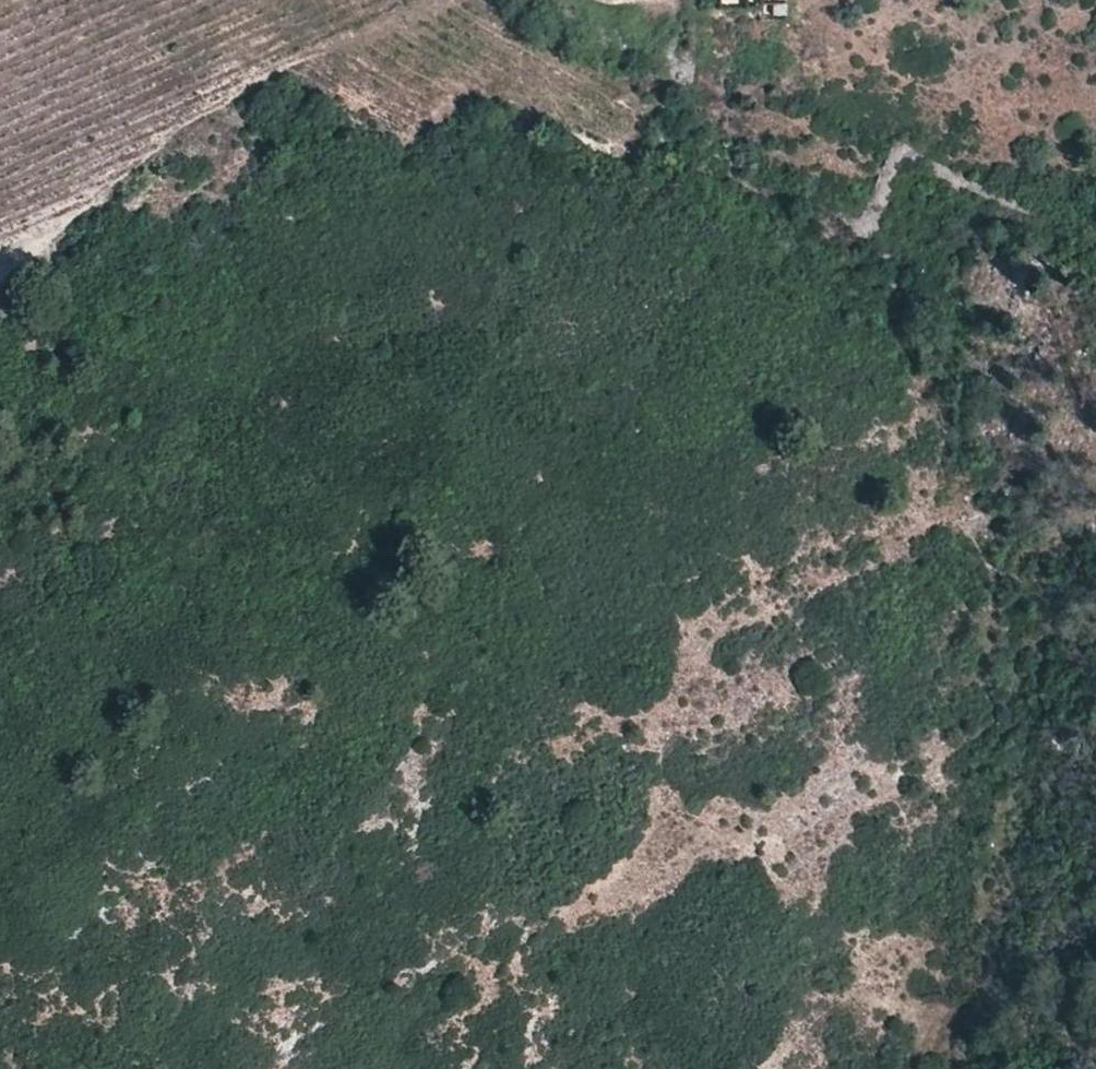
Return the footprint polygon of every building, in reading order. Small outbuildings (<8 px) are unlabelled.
[(788,18),(788,6),(776,6),(776,17),(788,18)]
